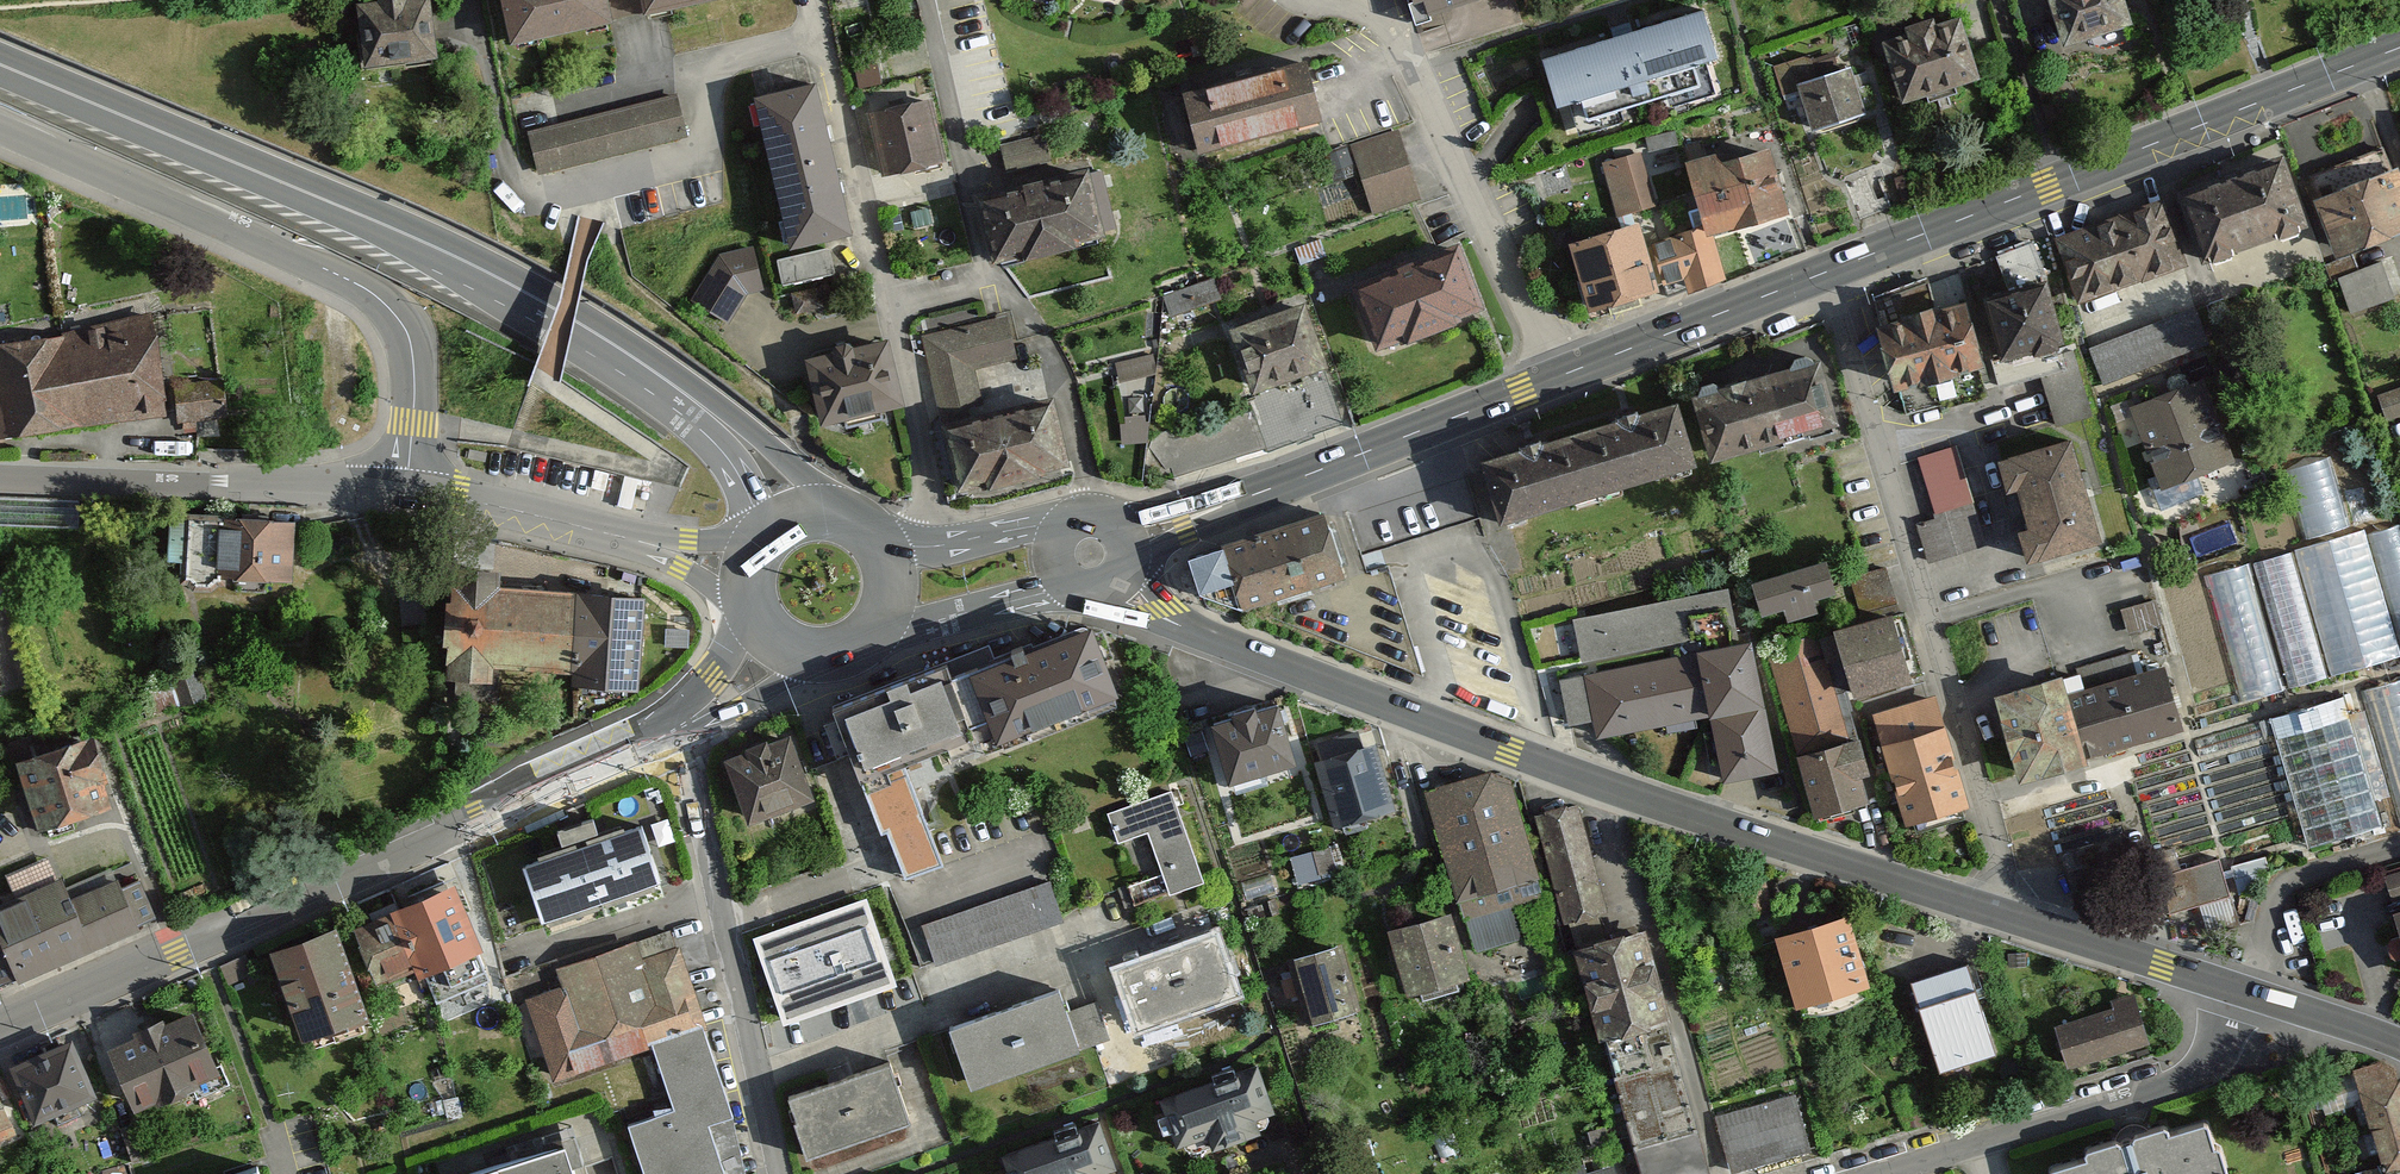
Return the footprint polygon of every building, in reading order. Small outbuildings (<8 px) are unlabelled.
[(427,56),(425,0),(356,0),(358,58),(427,56)] [(501,36),(600,17),(597,0),(494,0),(501,36)] [(632,9),(673,0),(630,0),(632,9)] [(1456,0),(1409,0),(1412,13),(1456,0)] [(1529,48),(1548,105),(1562,100),(1574,138),(1719,92),(1709,60),(1725,55),(1707,0),(1680,0),(1529,48)] [(2064,44),(2125,24),(2117,0),(2050,0),(2064,44)] [(1881,40),(1901,101),(1978,76),(1958,15),(1935,22),(1932,13),(1902,23),(1905,32),(1881,40)] [(1176,87),(1193,147),(1313,115),(1297,55),(1176,87)] [(1799,82),(1814,126),(1861,109),(1845,65),(1799,82)] [(781,240),(842,226),(807,79),(746,94),(781,240)] [(538,177),(684,141),(672,95),(527,131),(538,177)] [(866,109),(879,171),(940,159),(927,96),(866,109)] [(1011,164),(1057,153),(1051,128),(1005,139),(1011,164)] [(1349,147),(1373,215),(1420,198),(1396,131),(1349,147)] [(1683,157),(1705,231),(1785,207),(1767,145),(1717,160),(1713,148),(1683,157)] [(1617,213),(1652,203),(1638,153),(1603,163),(1617,213)] [(2181,192),(2204,257),(2306,222),(2283,156),(2181,192)] [(2336,251),(2399,226),(2399,170),(2397,163),(2315,196),(2336,251)] [(974,194),(990,256),(1096,229),(1081,167),(974,194)] [(2056,234),(2080,300),(2181,264),(2158,198),(2056,234)] [(1589,301),(1647,286),(1631,221),(1573,236),(1589,301)] [(1687,289),(1718,278),(1699,225),(1647,244),(1660,281),(1682,274),(1687,289)] [(774,258),(780,285),(832,273),(825,246),(774,258)] [(1353,284),(1376,343),(1477,305),(1454,246),(1353,284)] [(763,292),(753,247),(716,255),(690,299),(727,324),(747,295),(763,292)] [(2357,309),(2399,294),(2399,278),(2391,254),(2343,272),(2357,309)] [(1981,289),(1999,355),(2060,339),(2043,273),(1981,289)] [(1221,275),(1170,288),(1175,310),(1226,296),(1221,275)] [(1874,320),(1893,384),(1978,359),(1959,295),(1874,320)] [(1302,299),(1225,327),(1249,393),(1324,365),(1302,299)] [(2106,387),(2211,346),(2195,306),(2090,347),(2106,387)] [(156,411),(147,313),(59,335),(0,343),(0,434),(156,411)] [(916,338),(938,425),(955,492),(1065,463),(1047,397),(985,413),(974,370),(1018,358),(1006,315),(916,338)] [(819,419),(894,401),(878,338),(803,356),(819,419)] [(1121,356),(1123,374),(1160,369),(1158,351),(1121,356)] [(1709,455),(1833,418),(1814,354),(1690,390),(1709,455)] [(182,413),(232,412),(232,378),(182,379),(182,413)] [(2161,488),(2232,461),(2201,380),(2129,407),(2161,488)] [(1678,389),(1579,420),(1600,483),(1698,451),(1678,389)] [(2399,417),(2399,389),(2380,395),(2388,421),(2399,417)] [(1126,413),(1127,438),(1153,437),(1153,412),(1126,413)] [(1475,453),(1493,515),(1600,483),(1579,420),(1475,453)] [(2026,558),(2098,535),(2066,434),(1994,457),(2004,490),(2014,486),(2026,524),(2016,527),(2026,558)] [(1930,562),(1987,544),(1956,447),(1920,458),(1940,522),(1920,529),(1930,562)] [(2329,452),(2281,465),(2302,538),(2349,524),(2329,452)] [(1206,596),(1240,610),(1343,574),(1320,508),(1191,552),(1206,596)] [(178,581),(286,582),(287,516),(179,514),(178,581)] [(2371,530),(2399,631),(2399,528),(2399,523),(2371,530)] [(2329,676),(2399,656),(2399,653),(2365,530),(2293,550),(2329,676)] [(2293,550),(2257,560),(2293,686),(2329,676),(2293,550)] [(1824,558),(1750,580),(1759,612),(1780,605),(1785,621),(1817,612),(1812,596),(1833,589),(1824,558)] [(2209,578),(2244,700),(2284,689),(2249,566),(2209,578)] [(490,664),(570,668),(575,593),(497,589),(497,573),(463,571),(463,587),(453,587),(452,602),(443,602),(441,648),(448,649),(447,679),(490,681),(490,664)] [(1722,780),(1774,769),(1747,640),(1689,652),(1685,636),(1733,626),(1725,587),(1573,619),(1582,658),(1671,639),(1675,655),(1552,681),(1562,730),(1594,723),(1596,735),(1707,712),(1722,780)] [(643,597),(575,593),(570,668),(569,690),(637,694),(643,597)] [(2162,597),(2129,602),(2133,627),(2166,623),(2162,597)] [(1840,697),(1908,678),(1890,611),(1831,627),(1833,636),(1820,639),(1818,631),(1766,645),(1793,741),(1848,726),(1840,697)] [(1042,719),(1123,695),(1106,625),(1046,649),(1041,640),(979,663),(1011,741),(1046,731),(1042,719)] [(983,741),(953,657),(842,707),(921,885),(957,871),(909,768),(983,741)] [(2181,731),(2163,664),(2068,689),(2086,756),(2181,731)] [(1990,690),(2016,780),(2083,761),(2058,671),(1990,690)] [(2363,687),(2399,818),(2399,677),(2363,687)] [(2350,692),(2276,713),(2313,845),(2387,824),(2350,692)] [(1872,712),(1905,821),(1965,803),(1932,693),(1872,712)] [(1203,718),(1219,775),(1285,757),(1269,699),(1203,718)] [(36,821),(109,798),(87,730),(14,753),(36,821)] [(720,756),(741,818),(808,795),(787,733),(720,756)] [(1808,813),(1863,797),(1857,775),(1866,772),(1855,734),(1790,753),(1808,813)] [(1311,763),(1332,823),(1389,803),(1369,743),(1311,763)] [(1426,793),(1466,918),(1540,894),(1500,769),(1426,793)] [(1134,905),(1200,883),(1169,790),(1111,810),(1121,839),(1145,831),(1160,875),(1127,886),(1134,905)] [(1578,805),(1537,815),(1566,925),(1607,914),(1578,805)] [(523,867),(544,928),(665,887),(645,829),(616,839),(607,815),(547,835),(554,857),(523,867)] [(1324,873),(1319,848),(1297,852),(1302,877),(1324,873)] [(2223,853),(2162,874),(2175,912),(2206,902),(2211,916),(2242,906),(2223,853)] [(18,883),(58,866),(53,855),(14,871),(18,883)] [(2399,924),(2399,872),(2386,876),(2399,924)] [(15,976),(82,950),(139,927),(136,920),(150,914),(135,878),(122,883),(120,876),(69,896),(60,873),(0,896),(0,939),(15,976)] [(918,925),(931,962),(1060,918),(1047,881),(918,925)] [(468,882),(402,910),(431,968),(495,946),(468,882)] [(754,938),(779,1017),(885,984),(860,904),(754,938)] [(1387,929),(1406,992),(1461,976),(1442,913),(1387,929)] [(396,914),(363,925),(384,992),(427,980),(396,914)] [(1781,931),(1799,1007),(1860,993),(1842,916),(1781,931)] [(269,945),(302,1030),(364,1006),(331,921),(269,945)] [(1649,1173),(1716,1173),(1641,927),(1574,945),(1649,1173)] [(1113,969),(1134,1028),(1228,994),(1207,936),(1113,969)] [(720,1043),(678,938),(566,965),(571,986),(535,999),(562,1088),(663,1059),(720,1043)] [(1284,960),(1303,1023),(1358,1006),(1339,943),(1284,960)] [(1919,975),(1948,1067),(2006,1049),(1978,957),(1919,975)] [(950,1026),(971,1085),(1065,1051),(1044,993),(950,1026)] [(106,1040),(136,1104),(220,1065),(191,1002),(106,1040)] [(2056,1023),(2068,1068),(2145,1047),(2133,1003),(2056,1023)] [(11,1060),(34,1118),(93,1094),(69,1036),(11,1060)] [(663,1059),(681,1110),(633,1129),(651,1173),(734,1173),(715,1132),(739,1123),(720,1043),(663,1059)] [(783,1094),(804,1153),(898,1120),(877,1061),(783,1094)] [(2353,1070),(2381,1160),(2399,1155),(2399,1081),(2398,1082),(2395,1071),(2383,1062),(2353,1070)] [(1154,1096),(1171,1145),(1201,1135),(1206,1149),(1250,1134),(1245,1120),(1267,1113),(1250,1064),(1154,1096)] [(16,1130),(0,1093),(0,1137),(16,1130)] [(1719,1115),(1734,1169),(1814,1148),(1799,1094),(1719,1115)] [(2046,1173),(2223,1173),(2205,1118),(2168,1129),(2166,1122),(2131,1133),(2141,1165),(2127,1170),(2117,1137),(2079,1149),(2082,1156),(2044,1168),(2046,1173)] [(1007,1173),(1095,1173),(1113,1168),(1096,1119),(1000,1151),(1007,1173)] [(576,1139),(459,1173),(586,1173),(596,1171),(601,1169),(597,1156),(581,1161),(576,1139)] [(1618,1154),(1555,1173),(1624,1173),(1618,1154)] [(2381,1160),(2386,1173),(2399,1173),(2399,1155),(2381,1160)] [(252,1159),(201,1173),(257,1173),(252,1159)]
